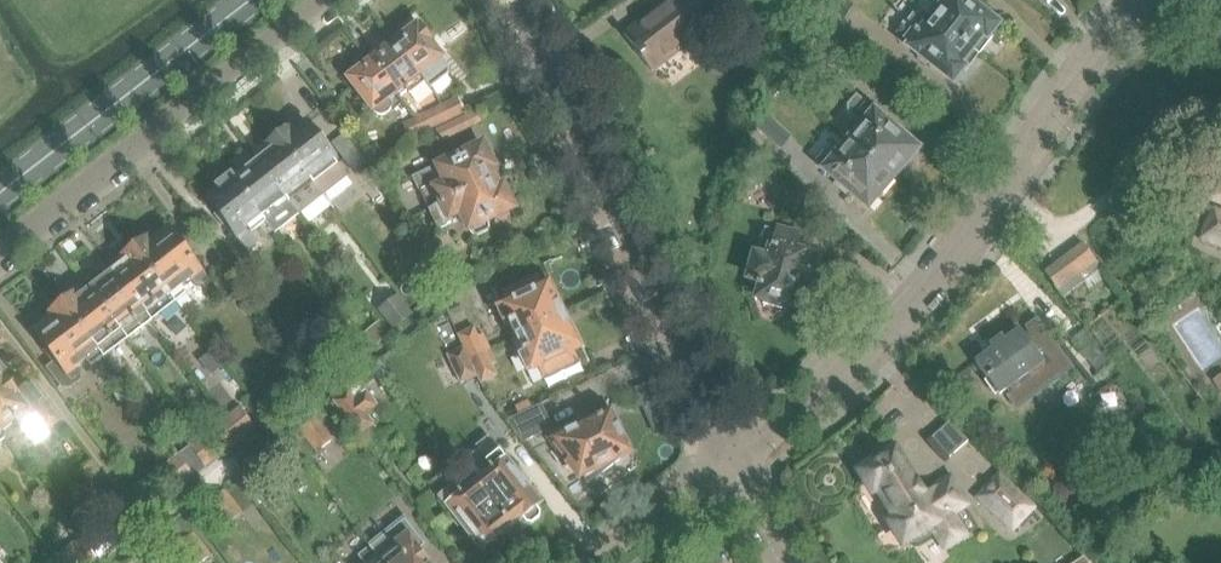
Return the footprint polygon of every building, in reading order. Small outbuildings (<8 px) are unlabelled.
[(713,26),(693,0),(672,0),(624,36),(652,72),(713,26)] [(788,16),(807,0),(776,0),(788,16)] [(998,25),(966,0),(923,0),(917,8),(979,56),(992,39),(989,36),(998,25)] [(965,73),(979,56),(917,8),(928,17),(917,30),(906,22),(895,36),(953,82),(962,71),(965,73)] [(777,38),(789,27),(776,12),(764,22),(777,38)] [(395,44),(425,83),(420,75),(426,70),(430,74),(432,75),(434,75),(436,76),(439,75),(441,74),(443,72),(444,69),(444,67),(443,64),(440,60),(442,58),(430,43),(433,41),(421,26),(419,28),(418,26),(395,44)] [(409,95),(425,83),(395,44),(372,61),(396,93),(403,88),(409,95)] [(389,98),(396,93),(372,61),(349,79),(373,111),(376,115),(380,116),(384,116),(387,115),(389,114),(391,112),(391,109),(392,105),(389,98)] [(434,112),(441,126),(467,115),(459,97),(442,105),(444,107),(434,112)] [(919,150),(866,104),(858,97),(850,106),(851,114),(863,125),(849,141),(894,180),(919,150)] [(444,107),(442,105),(415,118),(417,120),(424,116),(431,130),(441,126),(434,112),(444,107)] [(417,120),(415,118),(403,123),(410,140),(431,130),(424,116),(417,120)] [(440,144),(472,129),(465,116),(434,131),(440,144)] [(279,139),(312,182),(337,163),(306,124),(295,132),(293,129),(279,139)] [(352,171),(362,163),(343,137),(332,145),(352,171)] [(322,194),(312,182),(279,139),(266,150),(267,152),(257,160),(298,213),(322,194)] [(427,211),(430,209),(494,179),(490,169),(493,167),(480,139),(409,173),(414,184),(427,211)] [(879,197),(894,180),(849,141),(835,157),(830,152),(824,153),(815,163),(864,205),(875,193),(879,197)] [(293,217),(298,213),(257,160),(236,176),(234,173),(230,176),(264,220),(284,205),(293,217)] [(248,232),(264,220),(230,176),(217,187),(220,191),(209,199),(238,236),(249,251),(258,244),(248,232)] [(494,179),(430,209),(439,231),(464,219),(469,231),(476,238),(490,231),(489,221),(514,209),(504,187),(499,189),(494,179)] [(1211,211),(1202,237),(1220,245),(1220,215),(1211,211)] [(784,306),(791,308),(797,283),(811,287),(817,264),(804,260),(806,253),(798,251),(802,237),(776,230),(776,231),(765,228),(757,256),(755,255),(748,279),(751,280),(750,285),(758,287),(755,298),(765,301),(764,305),(783,310),(784,306)] [(136,249),(176,301),(185,294),(181,288),(192,280),(196,286),(206,278),(168,230),(152,242),(149,239),(136,249)] [(1081,245),(1046,272),(1065,296),(1100,269),(1081,245)] [(152,320),(176,301),(136,249),(121,261),(122,262),(113,269),(152,320)] [(128,338),(152,320),(113,269),(104,276),(100,272),(86,283),(128,338)] [(519,336),(564,314),(549,282),(543,285),(539,275),(502,293),(507,303),(500,307),(500,306),(495,308),(503,325),(512,321),(519,336)] [(104,357),(128,338),(86,283),(85,283),(89,288),(79,295),(78,293),(63,304),(104,357)] [(394,330),(414,314),(398,295),(378,310),(394,330)] [(92,366),(104,357),(63,304),(49,316),(51,319),(35,332),(58,361),(48,369),(62,388),(70,389),(80,381),(81,375),(82,374),(77,368),(87,360),(92,366)] [(538,366),(542,377),(579,360),(574,349),(579,346),(564,314),(519,336),(526,352),(518,355),(526,373),(531,371),(530,370),(538,366)] [(1000,396),(1044,363),(1059,352),(1034,320),(1004,342),(1002,338),(991,346),(995,350),(976,364),(1000,396)] [(373,346),(385,337),(376,326),(364,335),(373,346)] [(470,359),(490,349),(484,336),(479,338),(475,328),(459,336),(465,348),(470,359)] [(1103,355),(1084,333),(1084,332),(1072,342),(1091,365),(1103,355)] [(478,376),(470,359),(465,348),(448,356),(462,384),(478,376)] [(478,376),(482,384),(498,376),(493,366),(497,364),(490,349),(470,359),(478,376)] [(325,385),(329,382),(311,357),(306,361),(325,385)] [(316,384),(306,369),(295,376),(306,391),(316,384)] [(16,394),(0,374),(0,432),(2,434),(17,422),(35,446),(51,434),(46,428),(60,417),(32,382),(16,394)] [(355,400),(346,388),(345,387),(331,398),(361,436),(375,424),(356,400),(355,400)] [(507,421),(523,443),(554,429),(542,404),(507,421)] [(244,438),(256,428),(240,407),(228,417),(244,438)] [(602,417),(551,441),(569,460),(573,458),(579,476),(582,475),(586,485),(627,454),(630,453),(611,412),(601,416),(602,417)] [(229,448),(244,438),(228,417),(213,428),(229,448)] [(315,418),(299,431),(318,453),(334,441),(315,418)] [(949,460),(968,443),(950,422),(931,439),(949,460)] [(219,458),(198,430),(196,428),(183,439),(190,447),(179,456),(195,477),(219,458)] [(507,462),(506,462),(488,439),(479,447),(490,461),(487,463),(494,472),(477,485),(518,536),(541,518),(541,512),(537,507),(541,505),(507,462)] [(262,457),(263,458),(272,470),(281,462),(271,449),(262,457)] [(896,449),(859,472),(873,495),(878,492),(894,520),(889,523),(903,545),(911,540),(919,540),(934,531),(945,548),(967,535),(954,515),(967,506),(951,479),(939,487),(941,489),(926,499),(896,449)] [(175,492),(195,477),(179,456),(167,465),(175,475),(166,482),(175,492)] [(258,483),(247,470),(246,468),(235,476),(248,492),(258,483)] [(1013,533),(1035,510),(1000,477),(978,500),(1013,533)] [(495,554),(518,536),(477,485),(461,498),(454,489),(441,499),(482,551),(485,548),(490,554),(495,554)] [(226,491),(209,504),(227,527),(243,514),(226,491)] [(110,512),(131,540),(146,529),(124,501),(110,512)] [(193,532),(184,520),(170,529),(181,542),(177,545),(191,562),(203,562),(212,556),(193,532)] [(406,533),(400,525),(390,533),(397,541),(393,544),(405,559),(400,562),(428,562),(429,561),(419,549),(418,549),(405,534),(406,533)] [(59,562),(93,562),(97,560),(80,538),(55,558),(59,562)] [(371,547),(359,556),(364,562),(384,562),(371,547)] [(1107,555),(1104,551),(1093,560),(1096,562),(1097,562),(1107,555)]
